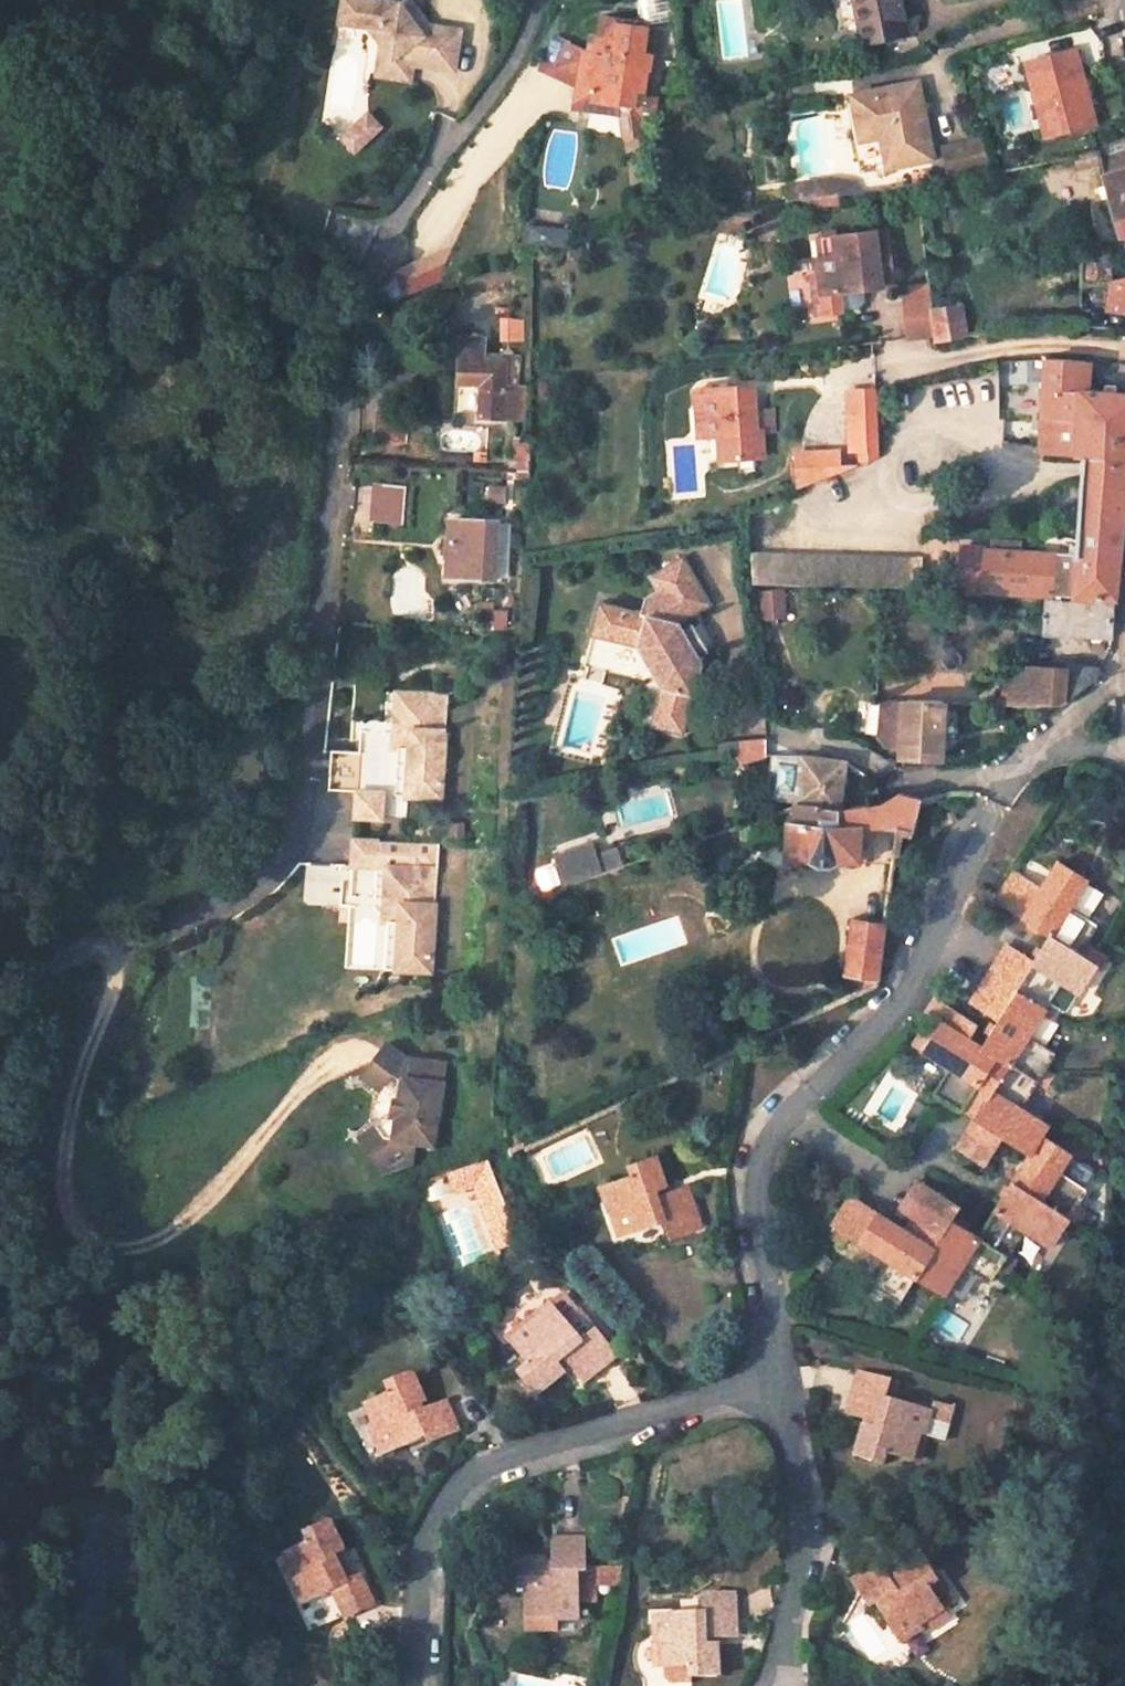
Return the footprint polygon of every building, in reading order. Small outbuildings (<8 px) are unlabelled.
[(457,30),(425,25),(406,0),(404,0),(398,4),(373,0),(339,0),(336,23),(366,28),(378,44),(389,59),(386,78),(407,80),(409,65),(437,69),(451,72),(457,30)] [(905,0),(860,0),(868,43),(911,34),(905,0)] [(586,49),(585,52),(592,53),(590,63),(584,62),(579,61),(577,67),(574,85),(574,87),(579,88),(590,90),(588,99),(589,99),(611,103),(617,105),(618,99),(618,95),(619,93),(638,97),(643,70),(645,70),(653,29),(651,29),(626,24),(625,24),(626,19),(602,15),(598,33),(596,33),(589,32),(586,49)] [(389,59),(378,44),(373,76),(386,78),(389,59)] [(586,49),(561,44),(559,56),(558,64),(577,67),(579,61),(584,62),(590,63),(592,53),(585,52),(586,49)] [(1079,50),(1028,64),(1048,139),(1100,125),(1079,50)] [(574,85),(577,67),(558,64),(559,56),(545,53),(541,79),(574,85)] [(919,101),(916,84),(852,96),(857,127),(851,129),(858,171),(934,157),(924,101),(919,101)] [(575,107),(609,114),(611,103),(589,99),(588,99),(590,90),(579,88),(575,107)] [(638,97),(619,93),(618,95),(618,99),(637,103),(638,97)] [(371,122),(364,115),(352,126),(359,134),(371,122)] [(359,134),(352,126),(338,139),(351,152),(376,128),(371,122),(359,134)] [(1096,146),(1098,157),(1118,234),(1124,231),(1124,136),(1096,146)] [(982,137),(941,147),(948,175),(989,165),(982,137)] [(1096,146),(1067,153),(1069,163),(1098,157),(1096,146)] [(805,199),(854,192),(853,184),(833,182),(802,186),(805,199)] [(787,202),(805,199),(802,186),(785,190),(787,202)] [(867,287),(894,282),(887,239),(877,241),(875,228),(832,235),(834,254),(823,255),(815,257),(817,275),(820,294),(814,295),(817,314),(842,310),(840,291),(850,289),(849,283),(866,281),(867,287)] [(821,236),(823,255),(834,254),(832,235),(821,236)] [(405,264),(404,289),(430,289),(431,265),(405,264)] [(811,277),(814,295),(820,294),(817,275),(811,277)] [(850,289),(867,287),(866,281),(849,283),(850,289)] [(932,309),(930,295),(906,298),(910,338),(935,335),(932,309)] [(964,338),(960,307),(932,309),(935,335),(935,341),(964,338)] [(700,322),(696,332),(705,336),(709,326),(700,322)] [(1075,552),(984,548),(983,587),(983,591),(1111,595),(1115,595),(1124,496),(1124,387),(1083,384),(1085,359),(1047,357),(1041,453),(1069,453),(1082,456),(1075,552)] [(458,383),(480,384),(480,385),(479,390),(478,417),(499,418),(499,409),(509,410),(510,392),(501,392),(501,391),(501,386),(503,362),(481,362),(459,360),(458,383)] [(710,409),(711,435),(721,435),(722,461),(738,460),(738,475),(754,475),(754,460),(763,460),(762,433),(757,434),(756,407),(756,389),(709,390),(700,390),(699,390),(697,391),(698,409),(700,409),(701,409),(710,409)] [(877,414),(877,389),(850,389),(850,415),(877,414)] [(701,409),(701,435),(711,435),(710,409),(701,409)] [(878,450),(877,414),(850,415),(850,450),(855,450),(878,450)] [(398,443),(399,423),(369,423),(369,443),(398,443)] [(516,432),(514,456),(519,457),(519,466),(528,466),(529,457),(531,433),(516,432)] [(855,450),(860,462),(878,455),(878,450),(855,450)] [(837,451),(819,453),(822,477),(839,470),(837,451)] [(819,453),(796,456),(798,486),(822,477),(819,453)] [(401,489),(373,487),(372,521),(399,522),(401,489)] [(491,581),(494,523),(490,522),(473,521),(450,520),(447,578),(470,579),(491,581)] [(494,523),(491,581),(505,581),(508,524),(494,523)] [(750,583),(920,590),(921,558),(751,553),(750,583)] [(703,658),(687,631),(681,634),(678,628),(696,618),(710,609),(681,561),(653,578),(662,593),(648,602),(639,618),(624,614),(615,646),(637,652),(653,659),(664,677),(660,691),(650,732),(682,739),(701,668),(697,661),(703,658)] [(1045,599),(1043,631),(1110,635),(1112,601),(1045,599)] [(691,630),(687,631),(703,658),(705,655),(691,630)] [(637,652),(660,691),(664,677),(653,659),(637,652)] [(1012,667),(1010,704),(1039,705),(1041,670),(1012,667)] [(1066,672),(1041,670),(1039,705),(1056,705),(1064,699),(1066,672)] [(1064,699),(1100,674),(1066,672),(1064,699)] [(439,803),(446,701),(393,698),(391,733),(393,754),(395,755),(406,755),(403,802),(439,803)] [(907,701),(878,699),(877,736),(884,745),(901,745),(900,755),(938,757),(942,701),(907,699),(907,701)] [(743,742),(744,760),(765,759),(764,740),(743,742)] [(406,755),(395,755),(392,801),(403,802),(406,755)] [(831,761),(800,757),(799,772),(795,772),(793,807),(841,810),(842,778),(830,777),(831,761)] [(355,760),(327,759),(326,797),(353,797),(355,760)] [(818,865),(830,866),(840,860),(861,860),(862,826),(896,823),(913,827),(918,795),(900,793),(877,804),(845,810),(841,810),(793,807),(793,822),(786,822),(784,860),(806,860),(818,865)] [(381,800),(353,797),(352,823),(380,824),(381,800)] [(465,823),(450,823),(450,839),(465,839),(465,823)] [(428,979),(435,877),(437,851),(402,849),(377,848),(350,846),(348,872),(383,873),(379,925),(383,929),(382,976),(393,977),(428,979)] [(617,848),(596,855),(602,873),(623,865),(617,848)] [(1050,935),(1089,961),(1094,953),(1084,946),(1096,927),(1068,907),(1086,879),(1058,860),(1040,890),(1013,872),(995,900),(1050,935)] [(851,917),(842,971),(873,974),(881,919),(851,917)] [(1034,962),(1026,975),(999,959),(990,974),(1048,1010),(1050,1006),(1065,982),(1078,989),(1095,963),(1102,967),(1107,959),(1094,953),(1089,961),(1050,935),(1034,962)] [(999,959),(1026,975),(1034,962),(1007,946),(999,959)] [(1048,1010),(990,974),(976,997),(1002,1015),(985,1043),(998,1051),(1040,1078),(1049,1083),(1057,1070),(1049,1065),(1059,1048),(1033,1033),(1043,1016),(1053,1022),(1058,1016),(1060,1012),(1050,1006),(1048,1010)] [(943,1015),(952,1000),(939,991),(930,1006),(943,1015)] [(943,1015),(914,1060),(906,1055),(898,1067),(950,1100),(963,1107),(998,1051),(985,1043),(970,1034),(979,1018),(952,1000),(943,1015)] [(977,1116),(1003,1132),(1032,1150),(1043,1132),(1050,1122),(1023,1106),(1040,1078),(998,1051),(963,1107),(977,1116)] [(403,1066),(384,1052),(365,1076),(359,1083),(376,1097),(370,1104),(366,1131),(374,1139),(360,1155),(381,1184),(408,1173),(411,1154),(429,1157),(439,1092),(438,1092),(441,1072),(403,1066)] [(986,1160),(1003,1132),(977,1116),(959,1144),(986,1160)] [(1088,1185),(1057,1166),(1069,1148),(1043,1132),(1032,1150),(1014,1178),(1071,1213),(1079,1218),(1086,1207),(1078,1201),(1088,1185)] [(524,1148),(508,1154),(513,1164),(528,1158),(524,1148)] [(658,1191),(656,1183),(661,1181),(651,1152),(624,1162),(628,1173),(603,1182),(612,1207),(606,1210),(614,1232),(659,1217),(665,1235),(697,1224),(683,1183),(658,1191)] [(513,1245),(483,1165),(444,1179),(451,1198),(468,1191),(492,1254),(513,1245)] [(916,1175),(907,1190),(919,1198),(928,1183),(916,1175)] [(1071,1213),(1014,1178),(978,1236),(1004,1253),(1023,1223),(1053,1241),(1071,1213)] [(958,1203),(928,1183),(919,1198),(949,1217),(958,1203)] [(845,1229),(883,1252),(865,1282),(895,1302),(913,1273),(930,1245),(915,1235),(848,1190),(829,1220),(834,1223),(828,1231),(839,1238),(845,1229)] [(907,1190),(898,1205),(910,1212),(919,1198),(907,1190)] [(949,1217),(919,1198),(910,1212),(924,1222),(915,1235),(930,1245),(913,1273),(927,1282),(939,1291),(956,1265),(986,1282),(997,1263),(1004,1253),(978,1236),(949,1217)] [(1004,1269),(1012,1257),(1004,1253),(997,1263),(1004,1269)] [(922,1291),(934,1299),(939,1291),(927,1282),(922,1291)] [(565,1354),(533,1321),(515,1338),(519,1342),(499,1361),(519,1381),(511,1389),(532,1409),(553,1388),(549,1384),(555,1379),(572,1395),(604,1365),(579,1341),(565,1354)] [(909,1460),(918,1434),(925,1436),(932,1414),(886,1399),(891,1379),(859,1369),(847,1412),(869,1419),(867,1427),(862,1426),(852,1455),(880,1465),(884,1453),(909,1460)] [(426,1413),(421,1406),(425,1403),(409,1376),(384,1391),(391,1401),(368,1415),(382,1440),(378,1442),(390,1462),(431,1439),(435,1446),(464,1428),(447,1399),(426,1413)] [(956,1409),(936,1402),(932,1414),(925,1436),(944,1443),(956,1409)] [(346,1589),(342,1569),(353,1567),(347,1537),(319,1543),(321,1553),(294,1559),(300,1587),(295,1588),(299,1611),(332,1605),(335,1624),(366,1619),(360,1585),(346,1589)] [(616,1601),(619,1584),(585,1585),(584,1557),(552,1558),(553,1582),(545,1583),(545,1577),(516,1578),(516,1608),(527,1608),(528,1635),(556,1634),(557,1639),(578,1640),(578,1620),(593,1619),(593,1601),(616,1601)] [(912,1577),(905,1579),(896,1558),(867,1570),(878,1600),(887,1596),(907,1641),(927,1632),(926,1627),(950,1615),(941,1591),(950,1586),(941,1559),(910,1572),(912,1577)] [(713,1642),(714,1633),(737,1632),(737,1587),(702,1588),(703,1607),(655,1609),(655,1632),(662,1632),(662,1660),(690,1660),(690,1673),(717,1672),(718,1641),(713,1642)]
